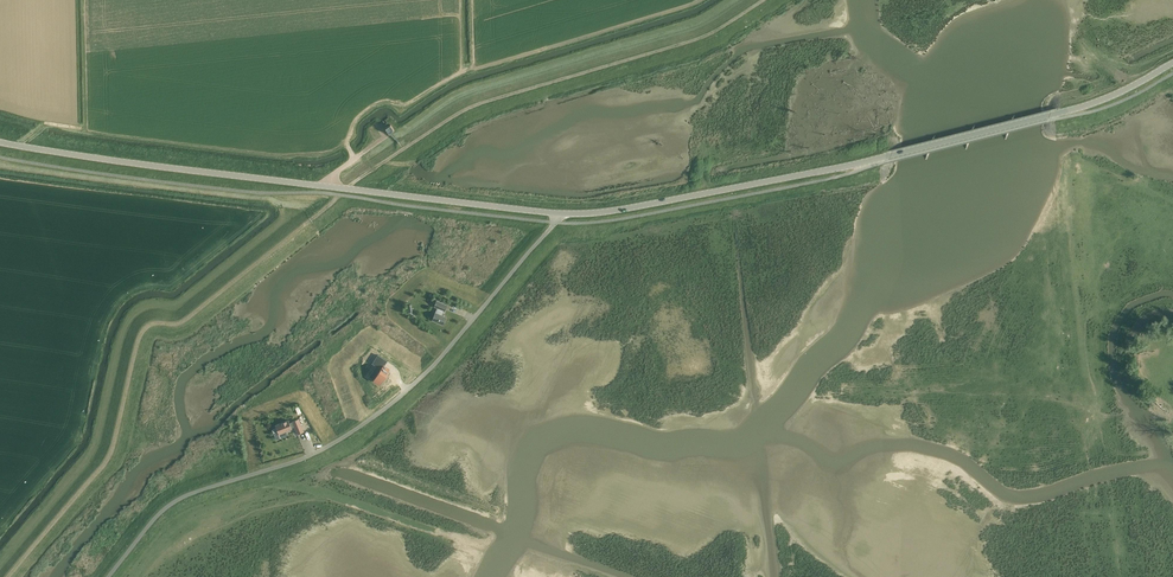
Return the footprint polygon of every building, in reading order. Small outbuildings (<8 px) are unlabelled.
[(387,127),(385,128),(389,134),(394,130),(390,124),(389,125),(387,127)] [(435,312),(432,320),(443,325),(446,317),(441,315),(443,310),(445,311),(447,305),(436,300),(434,306),(438,308),(436,313),(435,312)] [(387,361),(378,355),(373,363),(377,366),(369,377),(379,383),(387,371),(382,368),(387,361)] [(277,428),(272,429),(277,439),(281,437),(279,433),(286,431),(291,428),(292,428),(290,425),(293,424),(296,431),(297,434),(304,431),(299,419),(292,421),(292,422),(293,423),(290,424),(290,423),(288,420),(276,425),(277,428)]
